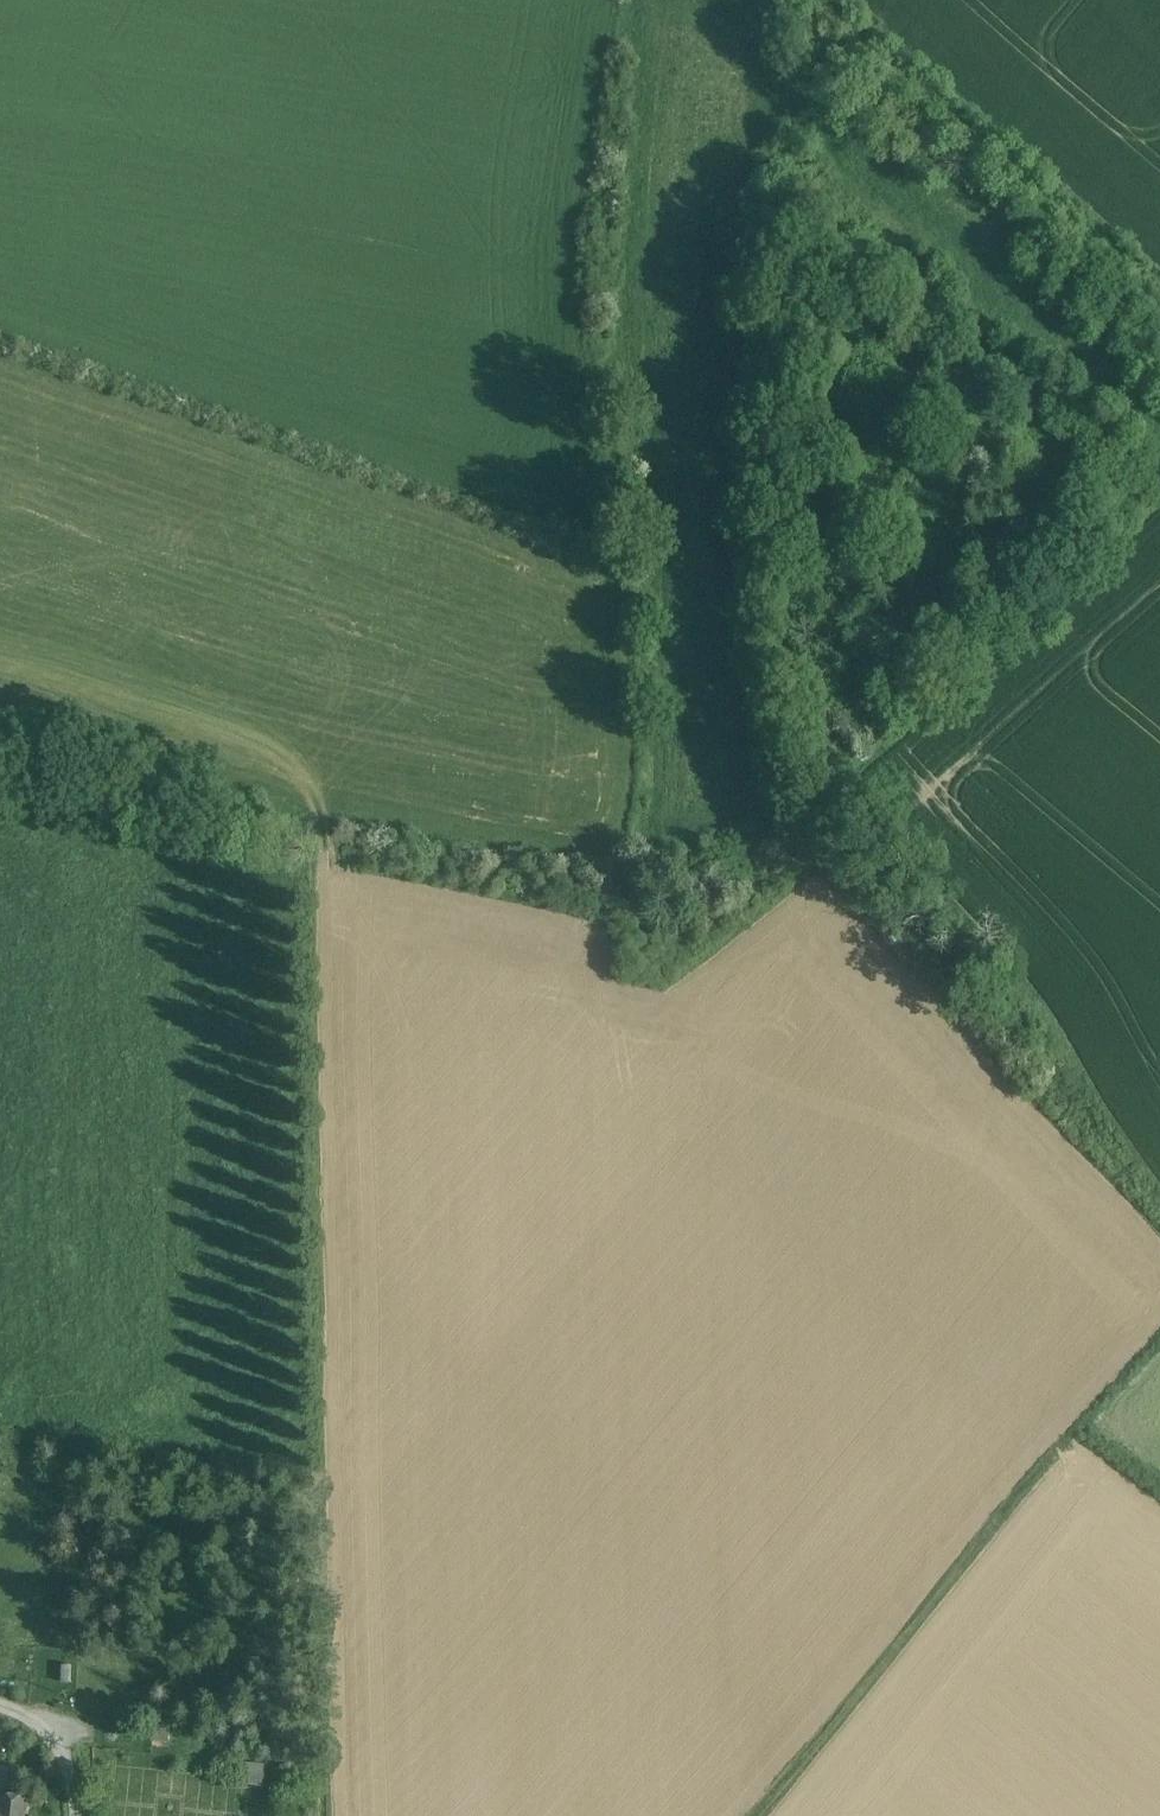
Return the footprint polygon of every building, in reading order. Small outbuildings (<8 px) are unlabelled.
[(8,1791),(12,1767),(0,1765),(0,1790),(8,1791)] [(2,1796),(0,1796),(0,1815),(25,1815),(27,1798),(2,1796)]
